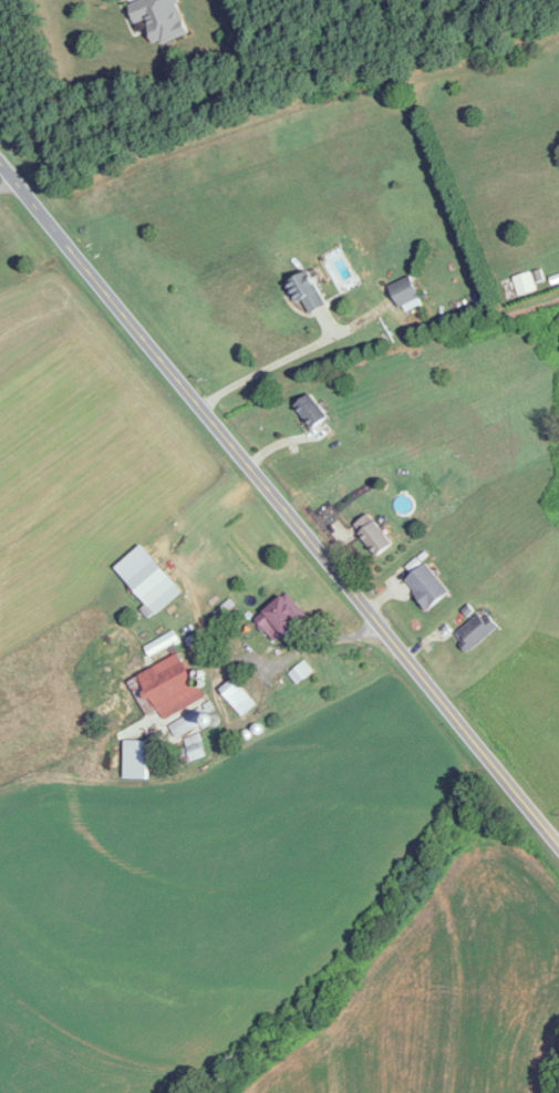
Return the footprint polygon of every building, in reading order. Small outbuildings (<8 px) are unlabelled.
[(177,0),(141,0),(127,5),(134,25),(145,21),(154,47),(188,35),(177,0)] [(326,303),(307,269),(284,281),(296,302),(302,299),(309,313),(326,303)] [(388,286),(399,307),(420,297),(409,275),(388,286)] [(293,404),(311,427),(327,415),(308,392),(293,404)] [(392,543),(367,513),(352,526),(377,555),(392,543)] [(128,584),(156,615),(182,592),(154,560),(128,584)] [(448,596),(429,562),(405,576),(424,609),(448,596)] [(303,617),(282,594),(255,618),(276,641),(303,617)] [(468,652),(498,626),(483,609),(454,635),(468,652)] [(130,678),(137,693),(146,689),(161,720),(202,700),(180,653),(130,678)] [(255,703),(236,681),(223,693),(243,715),(255,703)] [(176,738),(212,722),(205,706),(169,723),(176,738)]
